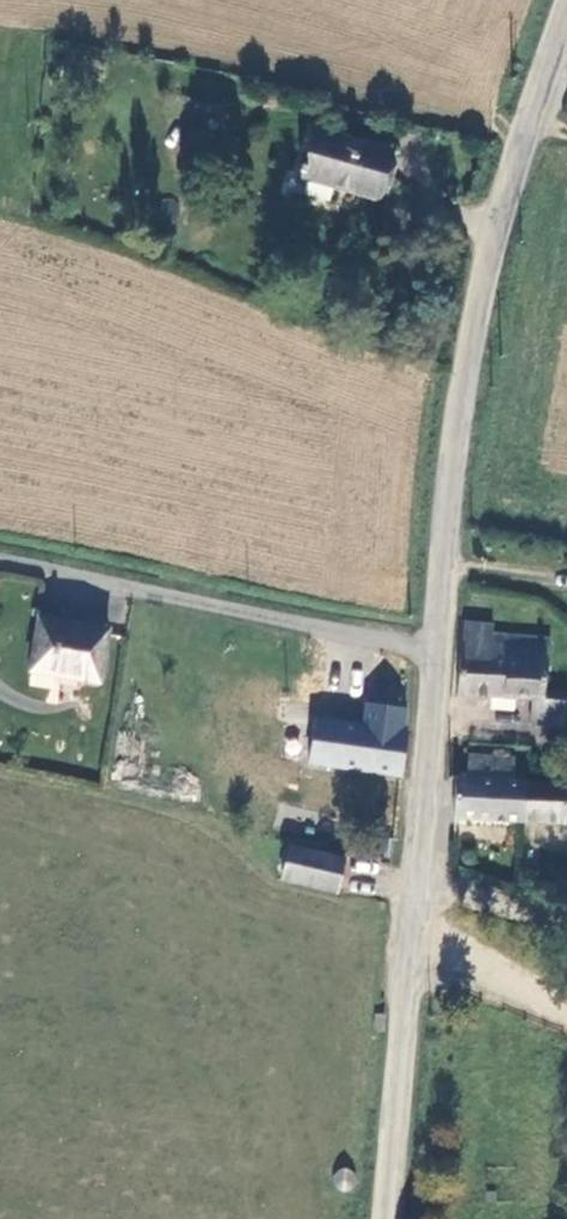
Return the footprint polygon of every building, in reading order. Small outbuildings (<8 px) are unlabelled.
[(391,155),(310,132),(297,181),(371,202),(377,181),(383,182),(391,155)] [(463,617),(457,690),(531,696),(529,722),(539,723),(541,690),(543,638),(493,633),(494,619),(463,617)] [(100,689),(108,635),(38,624),(28,687),(75,694),(76,686),(100,689)] [(539,723),(566,724),(566,692),(541,690),(539,723)] [(402,774),(405,729),(312,717),(311,733),(308,763),(402,774)] [(308,763),(311,733),(258,727),(255,751),(254,757),(308,763)] [(450,824),(527,828),(530,781),(530,778),(512,777),(513,757),(472,754),(470,776),(453,775),(450,824)] [(527,828),(566,831),(566,784),(530,781),(527,828)] [(284,846),(280,885),(340,891),(344,852),(284,846)] [(381,1012),(373,1011),(371,1027),(379,1027),(381,1012)]
